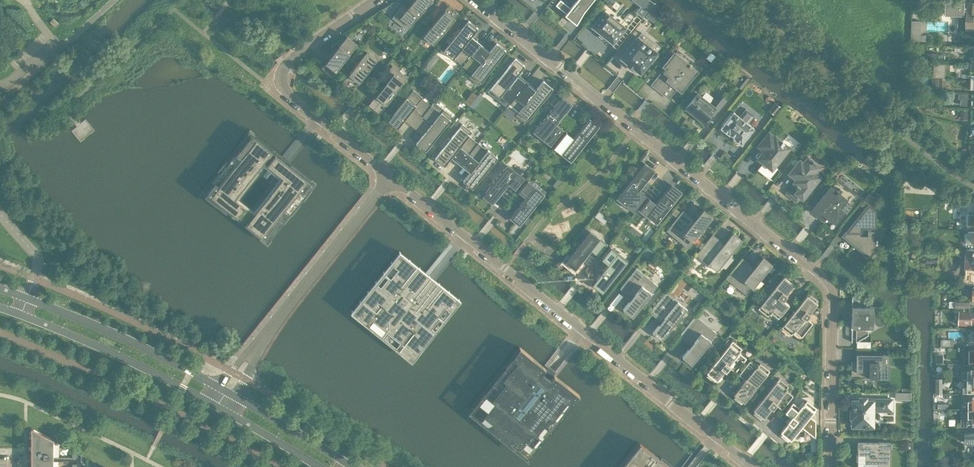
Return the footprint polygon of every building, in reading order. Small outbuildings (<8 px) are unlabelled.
[(431,0),(414,0),(407,8),(403,4),(392,17),(407,30),(431,0)] [(593,0),(577,0),(571,8),(561,0),(560,0),(556,5),(566,13),(565,15),(576,24),(584,11),(593,0)] [(653,3),(650,0),(646,0),(637,12),(642,16),(653,3)] [(973,29),(973,2),(947,0),(946,14),(959,15),(958,28),(973,29)] [(655,4),(647,15),(653,21),(662,10),(655,4)] [(434,44),(455,17),(445,9),(423,36),(434,44)] [(626,27),(605,10),(592,26),(613,43),(626,27)] [(453,58),(463,66),(479,46),(469,38),(478,28),(468,20),(443,52),(453,59),(453,58)] [(336,71),(357,44),(347,36),(325,63),(336,71)] [(637,37),(621,57),(628,63),(627,63),(633,68),(633,67),(640,73),(650,61),(652,63),(654,60),(652,58),(657,52),(651,48),(654,44),(646,38),(643,41),(637,37)] [(488,53),(479,46),(463,66),(472,73),(469,77),(478,85),(506,50),(496,43),(488,53)] [(359,82),(377,60),(367,51),(349,74),(359,82)] [(435,53),(423,68),(428,72),(440,56),(435,53)] [(692,65),(690,63),(689,65),(674,53),(664,66),(667,68),(654,84),(663,91),(665,89),(671,93),(677,86),(681,90),(696,71),(691,67),(692,65)] [(525,83),(516,76),(525,65),(515,58),(490,89),(500,97),(500,96),(510,103),(525,83)] [(349,63),(344,70),(347,73),(352,66),(349,63)] [(386,104),(407,77),(392,65),(381,79),(386,83),(376,95),(386,104)] [(741,79),(737,84),(741,88),(749,79),(744,75),(742,77),(741,77),(740,78),(741,79)] [(947,78),(932,78),(932,91),(946,91),(947,78)] [(535,91),(525,83),(510,103),(519,111),(516,115),(525,122),(553,88),(543,80),(535,91)] [(406,117),(415,125),(429,107),(420,100),(422,97),(413,89),(388,121),(397,128),(406,117)] [(710,104),(697,93),(692,99),(691,98),(686,104),(687,105),(685,107),(697,116),(697,115),(700,118),(698,119),(705,125),(711,118),(708,116),(710,113),(713,115),(725,100),(718,94),(710,104)] [(535,129),(552,143),(563,129),(556,124),(571,106),(569,104),(568,104),(561,98),(559,99),(536,127),(537,128),(535,129)] [(775,102),(769,110),(774,115),(781,107),(775,102)] [(431,105),(429,107),(415,125),(425,132),(416,143),(425,151),(453,116),(444,109),(441,113),(431,105)] [(740,117),(734,112),(721,127),(741,144),(754,128),(748,123),(754,115),(746,109),(740,117)] [(596,129),(597,127),(590,121),(587,119),(573,137),(566,132),(555,145),(572,159),(574,157),(596,129)] [(453,155),(462,163),(478,143),(469,135),(472,131),(462,124),(435,158),(444,166),(453,155)] [(592,137),(596,140),(603,130),(600,128),(592,137)] [(758,158),(772,169),(789,147),(784,143),(784,142),(782,140),(782,141),(775,136),(775,137),(769,132),(758,145),(764,150),(758,158)] [(226,207),(225,208),(245,224),(246,222),(267,239),(312,183),(250,133),(205,190),(226,207)] [(478,143),(462,163),(471,170),(463,181),(472,188),(497,157),(488,149),(487,150),(478,143)] [(795,192),(802,197),(802,198),(812,186),(813,187),(819,180),(817,179),(823,172),(818,167),(819,166),(815,162),(812,160),(808,157),(803,162),(800,160),(789,173),(796,179),(795,180),(798,183),(795,186),(798,189),(795,192)] [(848,167),(842,163),(838,168),(843,173),(848,167)] [(618,196),(635,209),(646,196),(639,190),(654,172),(651,170),(643,164),(642,166),(642,165),(619,194),(618,196)] [(523,180),(505,166),(485,192),(484,194),(492,200),(491,200),(494,202),(508,184),(515,189),(523,180)] [(851,205),(858,196),(836,179),(812,210),(822,219),(825,215),(835,222),(844,211),(839,208),(845,200),(851,205)] [(527,216),(541,198),(541,197),(543,196),(526,182),(518,192),(525,197),(510,215),(512,217),(513,217),(521,223),(522,222),(527,216)] [(655,203),(649,198),(641,208),(656,220),(658,221),(660,219),(660,220),(679,195),(680,194),(672,187),(670,185),(655,203)] [(869,194),(863,201),(868,205),(847,231),(847,239),(874,260),(874,210),(870,206),(874,201),(874,198),(869,194)] [(697,235),(712,216),(703,208),(697,216),(698,217),(695,220),(683,210),(666,230),(688,248),(698,235),(697,235)] [(676,209),(672,214),(677,217),(680,212),(676,209)] [(606,224),(610,219),(599,210),(595,215),(606,224)] [(966,213),(966,230),(973,231),(973,213),(966,213)] [(531,219),(527,216),(522,222),(527,225),(531,219)] [(632,226),(627,232),(636,239),(641,234),(632,226)] [(598,256),(605,246),(588,232),(567,258),(568,258),(566,260),(574,266),(574,267),(576,268),(591,250),(598,256)] [(717,271),(742,240),(733,232),(727,240),(728,241),(725,244),(712,234),(696,255),(713,269),(714,268),(717,271)] [(653,251),(647,246),(642,252),(648,257),(653,251)] [(601,258),(608,263),(593,282),(595,283),(603,290),(605,288),(624,264),(625,262),(608,248),(601,258)] [(460,299),(399,250),(351,311),(411,360),(460,299)] [(747,295),(760,279),(759,279),(772,264),(762,256),(756,263),(758,264),(755,268),(742,258),(726,278),(747,295)] [(632,316),(657,285),(636,268),(620,288),(633,299),(630,302),(629,301),(623,309),(632,316)] [(785,277),(783,276),(758,308),(768,316),(769,314),(770,314),(771,313),(778,318),(789,304),(783,300),(787,295),(786,294),(794,285),(792,283),(794,281),(787,275),(785,277)] [(662,340),(687,309),(683,306),(684,306),(666,292),(650,312),(662,322),(660,326),(658,325),(652,332),(662,340)] [(808,296),(807,295),(781,327),(791,335),(793,332),(794,333),(795,331),(801,337),(813,323),(807,318),(810,314),(809,313),(817,303),(816,302),(817,300),(810,294),(808,296)] [(872,327),(873,306),(866,306),(852,295),(852,296),(852,297),(851,328),(851,341),(852,341),(852,327),(856,327),(856,341),(856,342),(868,334),(868,328),(870,328),(871,327),(872,327)] [(960,311),(960,324),(972,325),(972,323),(973,323),(973,311),(960,311)] [(692,346),(690,349),(689,350),(688,349),(682,356),(691,364),(704,348),(704,349),(717,333),(695,316),(679,336),(692,346)] [(941,346),(953,347),(954,339),(948,339),(948,331),(942,330),(941,346)] [(735,372),(746,358),(739,352),(740,351),(742,348),(732,340),(731,342),(728,339),(724,344),(727,346),(714,362),(710,368),(706,372),(708,374),(706,376),(714,381),(715,379),(717,381),(725,371),(726,372),(729,367),(735,372)] [(577,394),(545,368),(521,348),(471,411),(527,456),(577,394)] [(883,370),(883,354),(856,353),(856,360),(851,360),(851,377),(878,377),(878,379),(887,379),(887,370),(883,370)] [(751,393),(770,370),(760,363),(758,365),(757,365),(756,366),(749,360),(738,374),(744,379),(740,384),(741,384),(734,394),(735,395),(733,397),(741,403),(742,401),(744,402),(748,398),(751,393)] [(973,366),(973,370),(962,370),(962,379),(964,379),(968,379),(973,379),(973,366)] [(782,409),(793,395),(786,390),(787,389),(787,388),(788,386),(779,378),(769,391),(764,387),(757,396),(762,399),(753,410),(755,411),(753,413),(760,419),(762,417),(764,418),(771,408),(772,409),(776,405),(782,409)] [(968,379),(964,379),(964,391),(973,391),(973,379),(968,379)] [(872,416),(872,412),(872,410),(883,410),(883,406),(891,406),(891,399),(872,399),(872,400),(866,400),(866,397),(860,397),(860,400),(854,400),(854,406),(852,406),(852,408),(851,408),(851,409),(851,416),(851,417),(854,417),(854,425),(865,425),(865,427),(868,427),(868,425),(872,425),(873,416),(872,416)] [(791,440),(801,427),(815,438),(816,421),(810,416),(816,408),(807,400),(805,403),(804,402),(800,408),(793,402),(785,412),(791,417),(787,421),(788,422),(780,432),(782,433),(780,435),(788,441),(789,439),(791,440)] [(54,439),(31,427),(31,461),(53,461),(53,439),(54,440),(54,439)] [(966,441),(966,442),(966,444),(965,445),(965,446),(965,447),(965,448),(965,449),(965,450),(965,451),(966,452),(967,453),(968,454),(969,454),(970,454),(971,454),(972,454),(973,454),(973,453),(973,433),(965,433),(966,441)] [(890,442),(858,442),(857,454),(865,454),(864,462),(877,462),(877,466),(890,466),(890,442)] [(639,443),(620,466),(670,466),(639,443)]
